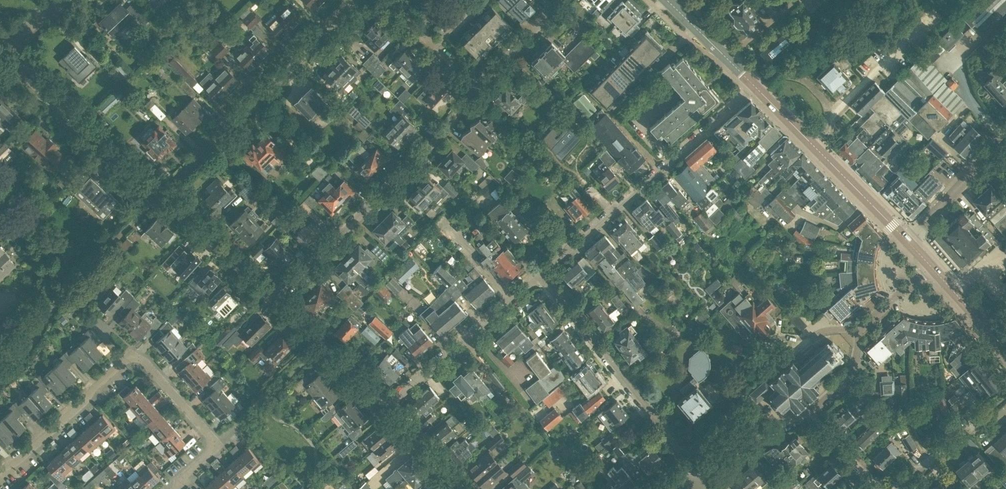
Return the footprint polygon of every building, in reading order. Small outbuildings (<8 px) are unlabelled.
[(155,9),(161,4),(158,0),(146,0),(155,9)] [(323,0),(305,0),(314,9),(323,0)] [(474,2),(481,9),(490,0),(476,0),(474,2)] [(508,6),(502,0),(499,0),(497,2),(504,10),(508,6)] [(508,6),(522,20),(529,12),(530,12),(534,8),(530,4),(529,5),(525,0),(502,0),(508,6)] [(593,6),(596,3),(599,6),(592,12),(596,16),(602,10),(601,10),(611,0),(588,0),(593,6)] [(635,6),(628,0),(625,3),(623,1),(614,10),(609,5),(601,14),(605,18),(608,16),(617,25),(635,6)] [(728,6),(728,9),(735,17),(735,22),(738,26),(743,27),(747,31),(748,32),(749,32),(749,31),(760,22),(755,16),(758,13),(756,11),(759,8),(756,5),(758,3),(758,0),(744,0),(739,4),(738,3),(736,3),(732,2),(728,6)] [(981,36),(1005,11),(1005,0),(980,0),(963,17),(981,36)] [(146,15),(134,2),(126,9),(121,4),(101,22),(108,30),(108,29),(114,35),(133,17),(134,18),(136,16),(140,20),(146,15)] [(292,30),(299,24),(303,20),(289,6),(278,16),(292,30)] [(641,13),(635,6),(617,25),(625,33),(627,32),(632,36),(640,27),(636,23),(640,18),(638,16),(641,13)] [(256,24),(260,20),(248,7),(244,11),(256,24)] [(492,7),(476,23),(460,40),(480,60),(494,47),(492,45),(495,42),(497,39),(499,41),(513,27),(492,7)] [(251,29),(256,24),(244,11),(239,15),(243,19),(242,20),(251,29)] [(283,40),(292,30),(278,16),(269,26),(283,40)] [(385,30),(376,21),(366,32),(371,37),(366,42),(375,51),(387,38),(390,42),(394,37),(386,29),(385,30)] [(576,30),(582,35),(587,30),(581,25),(576,30)] [(949,51),(956,44),(954,42),(963,33),(955,25),(932,47),(924,55),(932,63),(940,55),(939,54),(946,48),(949,51)] [(791,31),(788,28),(789,28),(788,27),(787,28),(760,50),(759,51),(760,52),(770,63),(770,64),(772,63),(771,63),(798,41),(799,40),(801,38),(793,29),(791,31)] [(646,33),(640,39),(659,58),(667,50),(647,30),(645,32),(646,33)] [(1002,30),(988,43),(991,47),(1005,33),(1002,30)] [(198,38),(203,43),(207,40),(202,34),(198,38)] [(252,42),(247,47),(261,61),(271,51),(254,34),(249,39),(252,42)] [(224,55),(228,51),(216,38),(212,42),(224,55)] [(574,71),(596,50),(584,38),(566,56),(552,42),(548,46),(546,43),(539,49),(549,60),(559,69),(565,62),(574,71)] [(640,39),(631,48),(650,67),(659,58),(640,39)] [(220,59),(224,55),(212,42),(207,47),(220,59)] [(61,60),(75,75),(82,69),(88,76),(98,66),(87,55),(86,56),(77,46),(61,60)] [(251,71),(261,61),(247,47),(237,56),(251,71)] [(403,71),(417,57),(407,48),(398,57),(398,56),(389,65),(394,69),(397,65),(403,71)] [(631,48),(623,56),(642,75),(650,67),(631,48)] [(549,83),(554,78),(552,75),(559,69),(549,60),(539,49),(533,56),(536,59),(532,62),(546,76),(544,78),(549,83)] [(591,55),(595,59),(600,54),(596,50),(591,55)] [(173,58),(168,53),(163,58),(168,63),(169,63),(180,74),(185,69),(174,57),(173,58)] [(372,72),(380,64),(380,63),(382,61),(373,53),(363,63),(372,72)] [(852,81),(848,77),(852,73),(847,68),(851,65),(840,53),(832,60),(834,61),(817,76),(818,77),(822,81),(821,84),(825,88),(828,87),(831,91),(832,92),(836,89),(840,92),(852,81)] [(351,64),(342,55),(333,65),(347,79),(350,82),(361,71),(352,63),(351,64)] [(932,63),(924,55),(923,55),(911,68),(934,94),(935,94),(954,112),(964,101),(945,82),(948,79),(932,63)] [(158,56),(151,63),(155,66),(162,59),(158,56)] [(642,75),(623,56),(615,65),(634,83),(642,75)] [(410,84),(418,76),(417,75),(426,66),(417,57),(403,71),(409,77),(406,80),(410,84)] [(683,58),(674,65),(671,61),(661,70),(684,96),(684,97),(650,127),(657,135),(661,132),(670,142),(709,108),(710,109),(718,102),(717,101),(717,100),(719,96),(712,89),(711,90),(683,58)] [(126,76),(131,72),(120,61),(115,66),(126,76)] [(377,77),(386,69),(380,64),(372,72),(377,77)] [(1005,105),(1005,87),(999,80),(1002,77),(991,64),(988,67),(991,70),(987,74),(991,78),(984,84),(1002,104),(1003,104),(1005,106),(1005,105)] [(341,92),(345,88),(342,85),(347,79),(333,65),(324,74),(333,83),(333,84),(341,92)] [(607,73),(626,92),(634,83),(615,65),(607,73)] [(529,81),(534,76),(524,67),(520,71),(529,81)] [(229,92),(240,82),(226,68),(215,78),(229,92)] [(934,94),(911,68),(884,93),(901,112),(906,117),(902,122),(908,127),(910,130),(915,125),(928,138),(945,120),(954,112),(935,94),(934,94)] [(193,86),(198,81),(185,69),(180,74),(193,86)] [(220,101),(229,92),(215,78),(210,72),(200,81),(206,87),(220,101)] [(607,73),(598,82),(617,100),(626,92),(607,73)] [(958,83),(952,78),(952,77),(946,83),(953,89),(958,83)] [(382,93),(387,87),(379,79),(373,85),(382,93)] [(192,96),(196,92),(185,81),(181,85),(192,96)] [(542,92),(546,88),(546,86),(541,81),(539,81),(535,85),(542,92)] [(577,81),(574,84),(579,89),(582,86),(577,81)] [(617,100),(598,82),(590,90),(609,109),(617,100)] [(861,115),(885,92),(875,82),(852,106),(861,115)] [(452,94),(442,85),(434,93),(432,92),(430,94),(425,89),(418,97),(425,104),(428,101),(438,109),(452,94)] [(320,95),(311,86),(302,94),(295,102),(308,116),(309,115),(312,119),(321,110),(322,111),(326,107),(327,108),(329,107),(327,105),(329,104),(325,101),(320,95)] [(519,109),(534,92),(529,87),(518,99),(506,87),(501,92),(498,89),(492,95),(495,98),(511,113),(516,106),(519,109)] [(403,103),(412,94),(406,88),(397,97),(403,103)] [(105,113),(125,94),(120,89),(100,108),(105,113)] [(583,92),(573,101),(586,117),(596,108),(583,92)] [(850,164),(854,161),(889,126),(888,125),(897,117),(901,112),(884,93),(849,128),(854,133),(837,151),(850,164)] [(197,124),(208,113),(193,98),(182,109),(197,124)] [(166,115),(150,99),(145,104),(149,109),(150,108),(161,120),(166,115)] [(0,100),(0,126),(2,124),(6,127),(8,124),(16,132),(14,134),(14,135),(26,122),(16,113),(17,113),(11,108),(10,109),(0,100)] [(344,107),(337,101),(334,105),(344,115),(348,111),(349,110),(345,106),(344,107)] [(756,105),(751,101),(714,133),(722,141),(731,132),(740,141),(736,145),(740,150),(743,147),(755,136),(747,128),(754,121),(753,119),(762,110),(757,105),(756,105)] [(357,119),(362,113),(353,105),(349,110),(348,111),(357,119)] [(572,108),(568,112),(575,119),(579,115),(572,108)] [(187,134),(197,124),(182,109),(172,119),(187,134)] [(605,113),(604,112),(602,109),(587,123),(590,127),(630,173),(646,159),(606,113),(605,113)] [(408,137),(416,128),(407,119),(408,118),(400,110),(396,114),(399,117),(393,123),(408,137)] [(760,135),(772,124),(774,123),(762,111),(762,110),(753,119),(754,121),(747,128),(755,136),(758,133),(760,135)] [(877,169),(885,161),(884,159),(894,148),(904,139),(900,135),(908,127),(902,122),(906,117),(901,112),(897,117),(888,125),(889,126),(854,161),(859,166),(856,169),(867,180),(874,173),(873,172),(876,169),(877,169)] [(366,127),(371,122),(362,113),(357,119),(359,121),(365,127),(366,127)] [(538,144),(557,162),(584,132),(565,115),(538,144)] [(483,122),(479,119),(471,124),(471,128),(488,143),(494,142),(497,132),(491,129),(487,122),(487,121),(483,122)] [(984,137),(964,119),(963,121),(961,124),(960,124),(955,129),(975,147),(977,144),(983,138),(984,137)] [(364,141),(367,138),(371,134),(364,127),(365,127),(359,121),(354,126),(360,132),(357,135),(364,141)] [(408,137),(393,123),(387,129),(384,126),(380,130),(388,138),(389,137),(398,146),(408,137)] [(164,131),(159,126),(155,129),(149,135),(143,141),(149,147),(145,151),(154,160),(158,156),(159,157),(167,148),(169,149),(176,142),(165,131),(164,131)] [(760,155),(782,134),(774,126),(758,141),(758,142),(752,147),(760,155)] [(479,154),(484,151),(488,143),(471,128),(464,132),(461,138),(479,154)] [(955,142),(953,144),(966,157),(967,156),(973,149),(975,147),(955,129),(955,130),(949,136),(955,142)] [(47,141),(36,131),(22,145),(33,155),(37,152),(44,158),(40,162),(52,172),(66,158),(56,149),(58,146),(49,138),(47,141)] [(271,139),(272,136),(269,133),(266,133),(263,136),(262,135),(258,139),(259,140),(255,145),(252,142),(244,150),(261,167),(266,171),(273,164),(270,161),(276,156),(278,158),(287,150),(282,146),(280,148),(271,139)] [(376,137),(372,133),(371,134),(367,138),(371,142),(376,137)] [(772,168),(787,151),(787,150),(794,143),(787,136),(784,135),(778,141),(781,144),(770,154),(774,158),(768,164),(772,168)] [(932,138),(928,142),(935,149),(939,144),(932,138)] [(685,158),(690,164),(695,171),(717,151),(708,139),(685,158)] [(9,148),(5,143),(0,148),(0,156),(9,148)] [(781,174),(803,153),(794,143),(787,150),(787,151),(772,168),(758,181),(759,183),(755,187),(757,188),(757,189),(760,194),(765,189),(780,174),(781,174)] [(371,154),(362,146),(358,150),(366,159),(376,169),(387,158),(377,148),(371,154)] [(744,178),(754,169),(750,165),(760,155),(752,147),(748,152),(738,161),(737,162),(733,166),(744,178)] [(738,161),(748,152),(743,147),(740,150),(735,155),(733,157),(738,161)] [(730,159),(731,159),(733,157),(735,155),(728,148),(724,152),(724,154),(730,159)] [(886,179),(893,172),(885,164),(898,152),(894,148),(884,159),(885,161),(877,169),(876,169),(873,172),(874,173),(867,180),(877,191),(888,180),(886,179)] [(615,160),(606,149),(599,155),(604,161),(599,166),(604,172),(598,177),(608,189),(619,179),(608,166),(615,160)] [(365,180),(376,169),(366,159),(358,150),(353,155),(359,161),(355,165),(357,168),(355,170),(365,180)] [(463,160),(453,150),(439,164),(450,175),(460,164),(461,165),(464,165),(465,164),(473,171),(479,165),(468,154),(463,160)] [(799,174),(812,162),(803,153),(781,174),(785,179),(795,170),(799,174)] [(483,168),(487,164),(481,156),(475,160),(477,162),(483,168)] [(737,162),(733,157),(731,159),(730,159),(726,163),(731,168),(733,166),(737,162)] [(231,163),(227,158),(222,162),(227,168),(231,163)] [(318,181),(331,169),(322,161),(310,173),(318,181)] [(803,206),(812,197),(806,191),(807,191),(804,188),(821,171),(812,162),(799,174),(801,176),(792,185),(794,188),(788,194),(796,202),(798,203),(803,206)] [(695,171),(690,164),(675,177),(696,201),(712,187),(720,179),(714,173),(707,178),(706,177),(703,180),(695,171)] [(119,202),(99,182),(98,181),(100,178),(88,166),(77,176),(85,183),(76,193),(84,200),(87,196),(99,207),(100,209),(97,213),(103,219),(119,202)] [(898,202),(911,190),(912,189),(905,183),(910,177),(901,168),(896,173),(899,175),(884,190),(885,190),(882,193),(888,198),(891,196),(892,196),(898,202)] [(560,179),(564,176),(559,170),(555,173),(560,179)] [(818,193),(830,181),(821,171),(804,188),(807,191),(806,191),(812,197),(816,192),(818,193)] [(914,188),(898,203),(905,210),(904,210),(911,217),(912,216),(913,217),(916,217),(919,215),(919,212),(917,211),(943,185),(930,171),(914,188)] [(497,198),(501,194),(497,190),(501,186),(489,175),(479,185),(483,189),(481,191),(487,196),(489,194),(490,196),(492,194),(497,198)] [(441,190),(440,189),(427,176),(418,185),(419,187),(431,198),(436,202),(447,191),(453,197),(459,191),(448,181),(442,187),(443,188),(441,190)] [(228,192),(217,179),(207,188),(212,193),(207,198),(217,208),(222,204),(225,206),(238,195),(236,193),(232,188),(228,192)] [(353,191),(343,181),(336,188),(329,181),(326,185),(331,190),(330,191),(341,203),(353,191)] [(669,181),(662,187),(675,202),(678,205),(681,209),(689,201),(687,198),(679,189),(677,191),(669,181)] [(813,212),(838,189),(830,181),(818,193),(816,192),(812,197),(803,206),(813,212)] [(332,212),(341,203),(330,191),(331,190),(326,185),(323,182),(318,187),(325,194),(320,200),(332,212)] [(246,198),(254,190),(248,183),(239,191),(246,198)] [(788,194),(794,188),(792,185),(786,191),(784,188),(777,195),(776,196),(782,201),(791,210),(798,203),(796,202),(788,194)] [(990,186),(974,201),(1005,237),(1005,236),(1005,204),(990,186)] [(254,190),(246,198),(250,203),(259,195),(258,193),(262,190),(258,187),(254,190)] [(421,208),(431,198),(419,187),(409,197),(421,208)] [(583,215),(591,208),(580,194),(581,194),(575,187),(569,191),(575,198),(564,207),(576,220),(583,214),(583,215)] [(660,205),(660,206),(672,220),(676,224),(682,219),(679,215),(672,206),(675,202),(662,187),(655,193),(657,195),(654,198),(660,205)] [(712,187),(696,201),(700,205),(699,206),(709,217),(719,208),(711,200),(718,193),(712,187)] [(755,208),(764,199),(764,197),(760,194),(757,189),(747,199),(755,208)] [(823,218),(824,217),(845,196),(838,189),(813,212),(823,218)] [(312,208),(317,203),(309,195),(304,200),(312,208)] [(774,209),(782,201),(776,196),(769,203),(774,209)] [(838,224),(856,207),(845,196),(824,217),(838,224)] [(656,210),(646,199),(639,205),(654,222),(653,222),(655,225),(665,217),(658,208),(656,210)] [(307,215),(313,210),(304,200),(293,210),(301,218),(305,213),(307,215)] [(510,209),(502,200),(488,212),(495,221),(513,242),(528,230),(510,209)] [(795,214),(791,210),(782,201),(774,209),(769,203),(768,203),(765,207),(772,214),(774,212),(777,215),(778,213),(787,222),(795,214)] [(438,213),(442,209),(435,202),(431,207),(438,213)] [(540,221),(544,218),(551,212),(544,203),(533,212),(540,221)] [(649,231),(655,225),(653,222),(654,222),(639,205),(632,211),(649,231)] [(240,233),(255,219),(259,216),(252,209),(248,206),(240,214),(241,215),(231,224),(240,233)] [(277,227),(290,214),(284,208),(271,221),(277,227)] [(531,222),(536,217),(526,208),(521,213),(531,222)] [(726,215),(719,208),(709,217),(716,224),(726,215)] [(384,220),(400,236),(415,221),(408,214),(401,220),(393,211),(384,220)] [(557,233),(565,227),(552,211),(551,212),(544,218),(557,233)] [(707,233),(715,226),(702,211),(694,217),(707,233)] [(870,221),(862,212),(848,225),(856,234),(857,233),(870,221)] [(982,259),(988,253),(985,249),(991,244),(965,214),(943,233),(936,239),(962,269),(969,263),(978,255),(982,259)] [(164,223),(158,217),(145,231),(141,235),(147,240),(151,236),(161,246),(167,240),(170,242),(177,235),(174,232),(168,226),(164,223)] [(305,247),(323,230),(311,218),(294,235),(305,247)] [(637,247),(644,241),(624,218),(617,224),(626,234),(629,237),(637,247)] [(261,225),(255,219),(240,233),(249,243),(258,234),(259,235),(268,227),(264,222),(261,225)] [(404,241),(400,236),(384,220),(374,230),(385,241),(383,242),(388,247),(395,240),(400,245),(404,241)] [(679,241),(685,236),(672,220),(666,225),(679,241)] [(807,239),(813,239),(814,240),(820,227),(805,221),(800,233),(807,239)] [(877,253),(877,252),(880,245),(884,236),(870,221),(857,233),(860,236),(856,240),(855,240),(854,248),(877,253)] [(423,227),(426,231),(431,226),(428,222),(423,227)] [(630,253),(637,247),(629,237),(626,234),(617,224),(610,231),(630,253)] [(813,245),(813,239),(807,239),(800,233),(796,230),(791,235),(800,243),(801,242),(804,244),(813,245)] [(487,245),(482,239),(484,237),(479,232),(470,240),(475,245),(476,244),(484,254),(477,260),(483,267),(487,264),(496,257),(493,253),(498,249),(501,247),(494,239),(487,245)] [(658,250),(664,245),(654,234),(648,239),(658,250)] [(605,235),(595,243),(609,259),(616,267),(635,291),(636,291),(645,283),(641,278),(642,277),(636,270),(638,269),(624,252),(617,257),(612,251),(616,247),(605,235)] [(130,250),(135,245),(127,238),(123,243),(130,250)] [(289,262),(294,258),(277,239),(266,249),(279,264),(280,263),(282,264),(287,259),(289,262)] [(699,252),(702,250),(697,243),(696,241),(692,244),(694,246),(699,252)] [(259,260),(263,256),(261,253),(266,247),(261,242),(251,252),(259,260)] [(402,247),(405,251),(410,246),(407,242),(402,247)] [(585,252),(587,254),(596,264),(599,262),(604,267),(603,268),(617,284),(621,289),(622,288),(637,305),(643,299),(636,291),(635,291),(616,267),(609,259),(595,243),(585,252)] [(193,252),(191,250),(188,253),(178,244),(166,257),(172,262),(171,263),(176,267),(175,267),(185,276),(201,259),(199,257),(201,255),(195,250),(193,252)] [(383,260),(388,255),(377,244),(372,249),(383,260)] [(359,245),(345,259),(363,277),(363,276),(369,282),(372,279),(361,268),(367,262),(370,265),(375,260),(372,257),(374,255),(367,248),(365,251),(359,245)] [(511,252),(507,248),(507,247),(507,248),(505,249),(506,251),(502,254),(501,253),(497,256),(513,275),(523,267),(522,266),(523,264),(512,252),(511,252)] [(876,262),(877,253),(854,248),(852,255),(843,254),(842,259),(848,260),(850,260),(876,262)] [(16,266),(9,258),(11,256),(6,251),(0,257),(0,281),(16,266)] [(748,264),(753,260),(747,253),(742,257),(748,264)] [(461,261),(470,271),(475,267),(466,256),(461,261)] [(513,275),(497,256),(496,257),(487,264),(491,269),(491,270),(496,276),(499,274),(505,281),(513,275)] [(582,296),(594,285),(589,278),(596,271),(583,256),(578,261),(576,259),(561,273),(573,287),(574,286),(582,296)] [(414,272),(420,266),(412,258),(406,264),(414,272)] [(345,259),(336,268),(348,281),(353,276),(360,283),(361,283),(365,286),(369,282),(363,276),(363,277),(345,259)] [(848,260),(847,271),(847,272),(848,272),(849,272),(856,271),(876,270),(876,262),(850,260),(848,260)] [(193,270),(197,274),(202,268),(198,264),(193,270)] [(402,282),(414,272),(406,264),(395,274),(402,282)] [(455,277),(441,264),(434,272),(448,286),(439,296),(440,298),(440,297),(448,306),(448,307),(453,313),(459,320),(468,313),(465,310),(465,311),(454,300),(456,298),(464,292),(463,290),(468,286),(467,284),(458,274),(455,277)] [(636,270),(642,277),(647,273),(641,266),(638,269),(636,270)] [(463,290),(464,292),(464,291),(477,307),(479,307),(483,304),(484,302),(482,300),(489,295),(490,296),(495,292),(493,291),(494,290),(484,278),(475,267),(470,271),(468,272),(474,278),(467,284),(468,286),(463,290)] [(221,278),(217,275),(218,274),(217,271),(214,268),(211,268),(203,277),(199,273),(189,284),(200,293),(201,292),(205,295),(209,291),(221,278)] [(858,283),(877,279),(876,270),(856,271),(849,272),(848,272),(847,272),(847,271),(839,272),(841,286),(852,283),(858,282),(858,283)] [(739,291),(744,287),(734,276),(729,280),(739,291)] [(392,277),(386,284),(397,294),(403,288),(392,277)] [(852,287),(842,295),(856,308),(864,301),(879,288),(877,279),(858,283),(852,288),(852,287)] [(325,308),(328,306),(330,304),(330,303),(335,297),(322,283),(311,294),(325,308)] [(352,291),(353,290),(347,283),(343,288),(343,289),(348,295),(352,291)] [(381,283),(373,291),(384,302),(392,294),(381,283)] [(231,289),(227,284),(226,284),(224,286),(223,286),(210,299),(205,304),(213,313),(218,308),(228,318),(241,304),(238,301),(229,292),(231,290),(231,289)] [(370,291),(360,284),(357,287),(366,295),(370,291)] [(348,295),(343,289),(343,288),(337,294),(354,310),(359,306),(363,302),(352,291),(348,295)] [(120,296),(113,289),(99,305),(111,315),(121,304),(125,307),(134,297),(134,296),(126,289),(120,296)] [(744,298),(739,293),(732,299),(734,300),(722,311),(734,325),(738,331),(739,330),(740,331),(743,337),(745,336),(745,338),(749,342),(758,333),(762,337),(773,327),(770,323),(774,319),(769,313),(776,306),(766,295),(757,303),(749,293),(744,298)] [(856,308),(842,295),(840,297),(838,293),(832,298),(835,301),(827,308),(823,312),(830,319),(834,315),(839,322),(855,309),(856,308)] [(325,308),(311,294),(301,303),(313,314),(319,308),(322,312),(325,309),(325,308)] [(617,307),(623,303),(616,294),(611,299),(617,307)] [(135,310),(141,303),(134,297),(125,307),(121,311),(126,315),(119,323),(129,331),(142,316),(135,310)] [(451,327),(459,320),(453,313),(448,307),(448,306),(440,297),(440,298),(432,305),(451,327)] [(714,312),(719,307),(714,301),(708,306),(714,312)] [(596,324),(609,314),(600,302),(587,312),(596,324)] [(534,305),(528,310),(530,312),(529,313),(534,319),(529,324),(532,329),(538,324),(545,319),(541,315),(547,310),(547,309),(547,308),(545,305),(543,305),(542,303),(539,305),(537,303),(534,305)] [(623,303),(617,307),(609,314),(596,324),(602,331),(619,318),(616,315),(627,307),(623,303)] [(178,309),(183,313),(185,311),(185,312),(187,314),(190,312),(193,309),(188,304),(183,309),(180,306),(178,309)] [(429,323),(431,321),(442,335),(451,327),(432,305),(421,314),(429,323)] [(360,316),(364,311),(359,306),(354,310),(360,316)] [(171,324),(183,313),(178,309),(168,318),(169,321),(160,329),(165,335),(154,345),(159,351),(160,350),(163,353),(182,336),(171,324)] [(545,319),(538,324),(545,333),(557,323),(556,321),(556,319),(554,317),(552,317),(549,312),(547,310),(541,315),(545,319)] [(700,324),(710,316),(705,310),(695,319),(700,324)] [(799,316),(794,310),(789,315),(802,329),(812,320),(804,311),(799,316)] [(142,316),(129,331),(138,339),(145,331),(150,336),(162,322),(156,316),(153,319),(146,312),(142,316)] [(375,317),(372,314),(369,318),(372,320),(369,323),(386,339),(393,332),(375,316),(375,317)] [(68,320),(64,315),(60,319),(64,324),(68,320)] [(266,320),(260,315),(241,334),(237,330),(223,344),(228,348),(234,342),(237,345),(245,338),(252,345),(271,326),(269,324),(270,323),(267,319),(266,320)] [(361,324),(351,315),(348,318),(336,332),(346,341),(358,327),(361,324)] [(909,330),(912,319),(903,315),(888,328),(904,346),(910,341),(910,339),(910,333),(906,332),(906,330),(909,330)] [(977,340),(969,331),(955,316),(947,319),(939,321),(939,345),(940,345),(940,348),(940,340),(951,338),(955,343),(954,344),(962,352),(966,348),(966,349),(977,340)] [(929,321),(920,321),(912,319),(909,330),(906,330),(906,332),(910,333),(910,339),(915,340),(915,348),(929,348),(930,355),(940,354),(940,348),(940,345),(939,345),(939,321),(938,321),(929,321)] [(427,348),(434,342),(417,322),(411,327),(415,332),(414,332),(417,336),(427,348)] [(515,323),(514,322),(508,327),(509,328),(506,331),(523,350),(525,353),(535,344),(531,340),(516,323),(515,323)] [(219,347),(237,328),(231,323),(213,341),(219,347)] [(372,341),(378,335),(366,324),(360,331),(372,341)] [(637,331),(631,324),(627,327),(621,331),(623,334),(614,340),(623,351),(637,340),(633,335),(637,331)] [(418,356),(427,348),(417,336),(414,332),(409,326),(399,334),(418,356)] [(94,361),(99,357),(103,353),(97,345),(101,342),(89,328),(84,333),(88,337),(79,345),(94,361)] [(905,350),(903,348),(904,346),(888,328),(879,336),(879,337),(893,351),(896,348),(900,354),(905,350)] [(523,350),(506,331),(503,334),(502,332),(496,337),(497,339),(497,340),(508,352),(513,349),(518,354),(523,350)] [(551,341),(548,344),(551,348),(554,346),(557,349),(569,339),(569,338),(569,336),(568,334),(566,334),(563,331),(551,341)] [(544,339),(547,336),(545,333),(539,337),(541,339),(542,341),(544,339)] [(541,339),(539,337),(537,335),(531,340),(535,344),(538,342),(541,339)] [(187,347),(179,339),(182,336),(163,353),(166,357),(165,357),(170,363),(181,353),(185,358),(196,349),(197,348),(193,342),(187,347)] [(286,341),(282,337),(266,352),(259,345),(248,356),(253,361),(260,354),(265,359),(269,355),(276,362),(291,347),(290,345),(291,343),(287,340),(286,341)] [(887,361),(891,358),(888,355),(893,351),(879,337),(864,350),(871,357),(868,361),(873,367),(877,364),(884,358),(887,361)] [(568,354),(576,347),(569,339),(557,349),(562,356),(563,356),(567,353),(568,354)] [(641,345),(637,340),(623,351),(631,361),(639,355),(641,357),(647,353),(647,352),(651,349),(645,342),(641,345)] [(832,346),(828,342),(822,347),(821,346),(820,347),(821,348),(817,352),(816,351),(815,352),(816,353),(811,357),(810,356),(809,356),(810,358),(806,361),(805,360),(804,361),(805,362),(801,366),(800,366),(801,365),(797,361),(795,363),(793,361),(790,364),(788,362),(783,366),(785,368),(782,371),(781,372),(781,371),(778,374),(776,372),(771,377),(773,378),(770,381),(770,382),(768,383),(766,380),(765,380),(750,393),(750,394),(756,401),(757,401),(758,401),(768,393),(769,394),(768,394),(772,398),(770,403),(775,407),(779,406),(783,411),(790,404),(791,405),(790,407),(792,410),(794,409),(796,411),(807,401),(808,400),(808,401),(819,391),(818,389),(820,387),(816,383),(815,383),(819,379),(820,380),(821,379),(820,378),(825,374),(826,375),(827,374),(826,373),(830,369),(831,370),(832,370),(831,368),(836,364),(837,366),(838,365),(837,364),(842,359),(839,355),(841,352),(834,344),(832,346)] [(741,354),(743,346),(733,344),(731,352),(741,354)] [(94,361),(79,345),(71,352),(69,349),(64,354),(72,363),(77,359),(85,369),(94,361)] [(555,362),(557,365),(559,367),(567,361),(573,369),(585,359),(584,357),(584,356),(582,353),(580,353),(576,347),(568,354),(567,353),(563,356),(562,356),(555,362)] [(698,381),(700,380),(702,379),(703,378),(704,377),(706,376),(707,375),(708,373),(708,372),(709,370),(710,369),(710,367),(710,365),(710,363),(710,362),(710,360),(710,358),(709,357),(708,355),(708,354),(707,352),(706,351),(705,349),(703,348),(701,347),(693,353),(692,373),(694,376),(680,388),(686,395),(678,401),(690,415),(687,418),(693,424),(699,419),(697,416),(712,403),(714,401),(709,394),(706,396),(697,386),(695,383),(698,381)] [(390,355),(388,354),(385,358),(385,357),(373,370),(381,378),(398,359),(403,354),(396,348),(392,353),(390,355)] [(190,363),(179,372),(187,381),(203,368),(198,362),(203,357),(196,349),(185,358),(190,363)] [(551,369),(537,351),(527,359),(541,377),(526,389),(537,403),(550,393),(548,391),(566,376),(559,367),(557,365),(551,369)] [(508,367),(514,362),(507,353),(501,359),(508,367)] [(67,385),(77,376),(68,367),(72,363),(64,354),(59,358),(62,361),(53,369),(67,385)] [(402,367),(404,364),(408,360),(403,354),(398,359),(381,378),(389,385),(401,372),(404,369),(402,367)] [(663,372),(670,366),(663,358),(656,364),(663,372)] [(982,358),(959,376),(970,389),(993,370),(989,365),(988,366),(982,358)] [(598,370),(594,365),(591,361),(589,362),(587,360),(585,362),(572,373),(577,379),(579,377),(579,376),(585,372),(590,378),(596,373),(595,372),(598,370)] [(470,366),(461,373),(475,388),(473,389),(480,397),(487,391),(486,389),(488,387),(472,369),(470,366)] [(203,368),(187,381),(196,391),(200,387),(208,380),(212,384),(218,379),(220,378),(215,373),(211,377),(203,368)] [(67,385),(53,369),(45,376),(42,373),(37,377),(40,380),(46,387),(50,383),(59,392),(67,385)] [(501,390),(508,384),(497,369),(489,375),(501,390)] [(993,370),(970,389),(980,401),(990,393),(990,394),(1002,383),(996,376),(997,375),(993,370)] [(314,397),(333,382),(323,371),(311,382),(305,376),(293,386),(299,392),(305,386),(314,397)] [(590,378),(585,372),(579,376),(579,377),(582,380),(581,382),(582,383),(584,382),(590,391),(602,382),(605,379),(601,373),(598,375),(596,373),(590,378)] [(462,399),(473,389),(475,388),(461,373),(455,379),(449,384),(462,399)] [(896,402),(908,401),(906,375),(898,375),(898,384),(895,384),(896,402)] [(221,377),(220,378),(218,379),(212,384),(210,387),(214,391),(204,400),(212,409),(227,396),(221,388),(227,383),(221,377)] [(44,411),(53,403),(44,393),(48,390),(46,387),(40,380),(35,385),(38,387),(29,395),(44,411)] [(894,381),(881,382),(882,395),(894,394),(894,381)] [(325,414),(329,411),(334,406),(331,401),(342,392),(333,382),(314,397),(323,407),(321,409),(325,414)] [(565,393),(564,393),(567,390),(564,387),(566,385),(563,382),(558,386),(565,393)] [(132,390),(128,385),(119,393),(123,398),(125,397),(132,404),(132,405),(144,394),(136,385),(132,390)] [(435,408),(443,401),(440,397),(430,386),(422,394),(431,405),(435,408)] [(549,407),(565,393),(558,386),(543,399),(549,407)] [(576,422),(605,399),(599,391),(581,404),(580,403),(569,412),(576,422)] [(456,408),(461,403),(452,392),(446,398),(456,408)] [(137,416),(160,396),(157,393),(149,400),(144,394),(132,405),(132,404),(129,407),(137,416)] [(424,412),(431,405),(422,394),(414,400),(424,412)] [(954,394),(948,399),(952,404),(954,402),(958,399),(954,394)] [(44,411),(29,395),(21,402),(18,399),(13,404),(21,413),(26,409),(35,419),(44,411)] [(938,417),(949,413),(943,395),(931,399),(938,417)] [(148,422),(160,412),(154,406),(162,399),(160,396),(137,416),(145,424),(147,422),(148,422)] [(236,405),(227,396),(212,409),(221,419),(223,416),(228,421),(234,415),(244,407),(239,402),(236,405)] [(360,408),(352,399),(342,408),(338,403),(334,406),(329,411),(333,416),(334,414),(342,423),(360,408)] [(417,418),(424,412),(414,400),(407,406),(417,418)] [(615,426),(629,416),(617,400),(598,415),(610,430),(615,426)] [(518,416),(527,408),(523,402),(513,411),(518,416)] [(866,412),(873,406),(869,402),(862,408),(866,412)] [(17,435),(26,427),(17,417),(21,413),(13,404),(8,408),(11,411),(2,419),(17,435)] [(845,410),(843,407),(833,416),(836,419),(834,421),(843,430),(856,418),(860,414),(857,409),(852,414),(847,409),(845,410)] [(353,440),(362,432),(357,426),(368,417),(360,408),(342,423),(350,432),(348,434),(353,440)] [(548,429),(563,417),(555,408),(540,420),(548,429)] [(518,416),(513,411),(508,415),(513,420),(518,416)] [(152,433),(167,420),(160,412),(148,422),(154,430),(152,432),(152,433)] [(107,437),(116,429),(114,427),(103,415),(94,423),(99,428),(105,435),(107,437)] [(424,426),(430,421),(429,420),(425,416),(420,421),(424,426)] [(433,433),(438,439),(456,423),(451,417),(446,421),(446,422),(433,433)] [(2,419),(0,421),(0,436),(1,435),(8,443),(17,435),(2,419)] [(898,429),(903,425),(900,419),(894,422),(898,429)] [(160,442),(175,429),(167,420),(152,433),(160,442)] [(456,423),(438,439),(443,446),(447,442),(449,444),(467,429),(459,421),(456,423)] [(481,432),(485,429),(478,421),(474,424),(481,432)] [(878,436),(877,434),(882,429),(875,421),(856,439),(853,442),(859,447),(861,445),(863,447),(875,436),(876,437),(878,436)] [(85,430),(98,445),(107,437),(105,435),(99,428),(94,423),(85,430)] [(493,437),(499,432),(491,423),(486,428),(493,437)] [(390,435),(389,435),(389,436),(380,425),(362,441),(371,451),(390,435)] [(130,437),(136,431),(133,428),(127,434),(130,437)] [(167,459),(173,454),(182,446),(178,442),(183,437),(175,429),(160,442),(167,450),(163,454),(167,459)] [(485,429),(481,432),(484,437),(489,433),(485,429)] [(90,452),(98,445),(85,430),(77,438),(87,450),(88,450),(90,452)] [(984,451),(1004,473),(1005,471),(1005,463),(1002,459),(1005,455),(1005,431),(984,451)] [(606,445),(615,437),(612,433),(603,440),(606,445)] [(492,451),(504,440),(499,434),(486,445),(492,451)] [(910,451),(917,447),(909,434),(902,439),(910,451)] [(390,435),(371,451),(380,462),(398,447),(389,436),(390,436),(390,435)] [(801,444),(795,437),(789,442),(788,441),(785,441),(782,444),(782,446),(784,449),(781,452),(788,459),(791,457),(791,456),(796,461),(808,451),(801,444)] [(79,457),(87,450),(77,438),(68,446),(79,457)] [(468,443),(469,442),(465,438),(460,442),(457,439),(445,449),(452,457),(458,452),(459,454),(464,450),(462,448),(467,445),(468,446),(469,444),(468,443)] [(343,457),(357,444),(353,440),(339,452),(343,457)] [(471,441),(469,442),(468,443),(469,444),(468,446),(467,445),(462,448),(464,450),(459,454),(458,452),(452,457),(458,464),(472,451),(476,447),(471,441)] [(560,451),(567,445),(564,442),(557,447),(560,451)] [(883,468),(900,451),(891,442),(874,458),(877,462),(875,465),(880,470),(882,467),(883,468)] [(617,445),(613,449),(630,469),(639,461),(649,473),(664,460),(648,443),(635,454),(634,453),(632,452),(630,452),(628,452),(626,453),(625,454),(617,445)] [(79,457),(68,446),(60,453),(73,468),(82,460),(79,457)] [(788,459),(781,452),(777,447),(773,446),(763,452),(773,463),(782,465),(786,461),(789,465),(791,463),(793,465),(796,461),(791,456),(791,457),(788,459)] [(253,470),(262,462),(249,448),(240,455),(251,467),(253,470)] [(478,479),(497,462),(488,451),(468,468),(478,479)] [(981,478),(992,468),(978,451),(967,461),(981,478)] [(55,466),(51,470),(59,478),(62,482),(67,478),(64,475),(73,468),(60,453),(51,461),(55,466)] [(243,475),(251,467),(240,455),(232,463),(243,475)] [(394,488),(400,482),(406,478),(421,465),(413,456),(399,468),(397,469),(396,469),(394,471),(394,472),(386,478),(394,488)] [(514,476),(526,465),(521,459),(508,470),(514,476)] [(226,468),(223,465),(219,460),(217,463),(236,485),(245,477),(243,475),(232,463),(226,468)] [(970,487),(981,478),(967,461),(956,470),(970,487)] [(150,486),(159,478),(155,474),(159,471),(151,462),(138,473),(140,474),(150,486)] [(506,473),(497,462),(478,479),(486,488),(487,488),(506,473)] [(236,485),(217,463),(213,465),(220,473),(215,478),(225,488),(232,488),(236,485)] [(762,486),(768,481),(753,464),(742,473),(755,487),(760,483),(762,486)] [(841,474),(832,464),(819,475),(817,473),(809,481),(805,484),(806,485),(810,488),(824,488),(820,484),(824,481),(828,486),(841,474)] [(406,478),(400,482),(403,486),(410,480),(415,486),(417,487),(421,483),(421,481),(428,474),(421,465),(406,478)] [(523,482),(534,472),(528,465),(500,488),(530,488),(523,482)] [(599,468),(606,475),(609,472),(613,477),(608,481),(603,486),(607,488),(624,488),(608,471),(603,465),(599,468)] [(369,479),(379,470),(375,466),(365,474),(369,479)] [(608,471),(624,488),(636,488),(637,488),(638,485),(628,473),(622,466),(617,470),(613,466),(608,471)] [(100,481),(108,473),(107,472),(104,469),(96,476),(100,481)] [(54,482),(59,478),(51,470),(46,474),(54,482)] [(1000,470),(995,475),(1005,488),(1005,477),(1000,470)] [(755,487),(742,473),(732,482),(738,488),(752,488),(755,487)] [(150,486),(140,474),(131,482),(137,488),(147,488),(150,486)] [(775,475),(770,479),(779,488),(788,488),(775,475)] [(98,482),(100,481),(96,476),(87,484),(90,487),(96,482),(98,482)] [(215,478),(206,486),(208,488),(225,488),(215,478)] [(809,481),(806,478),(796,486),(798,488),(802,488),(806,485),(805,484),(809,481)] [(128,479),(119,486),(122,488),(137,488),(131,482),(128,479)] [(788,488),(792,488),(800,482),(797,479),(787,487),(788,488)]
